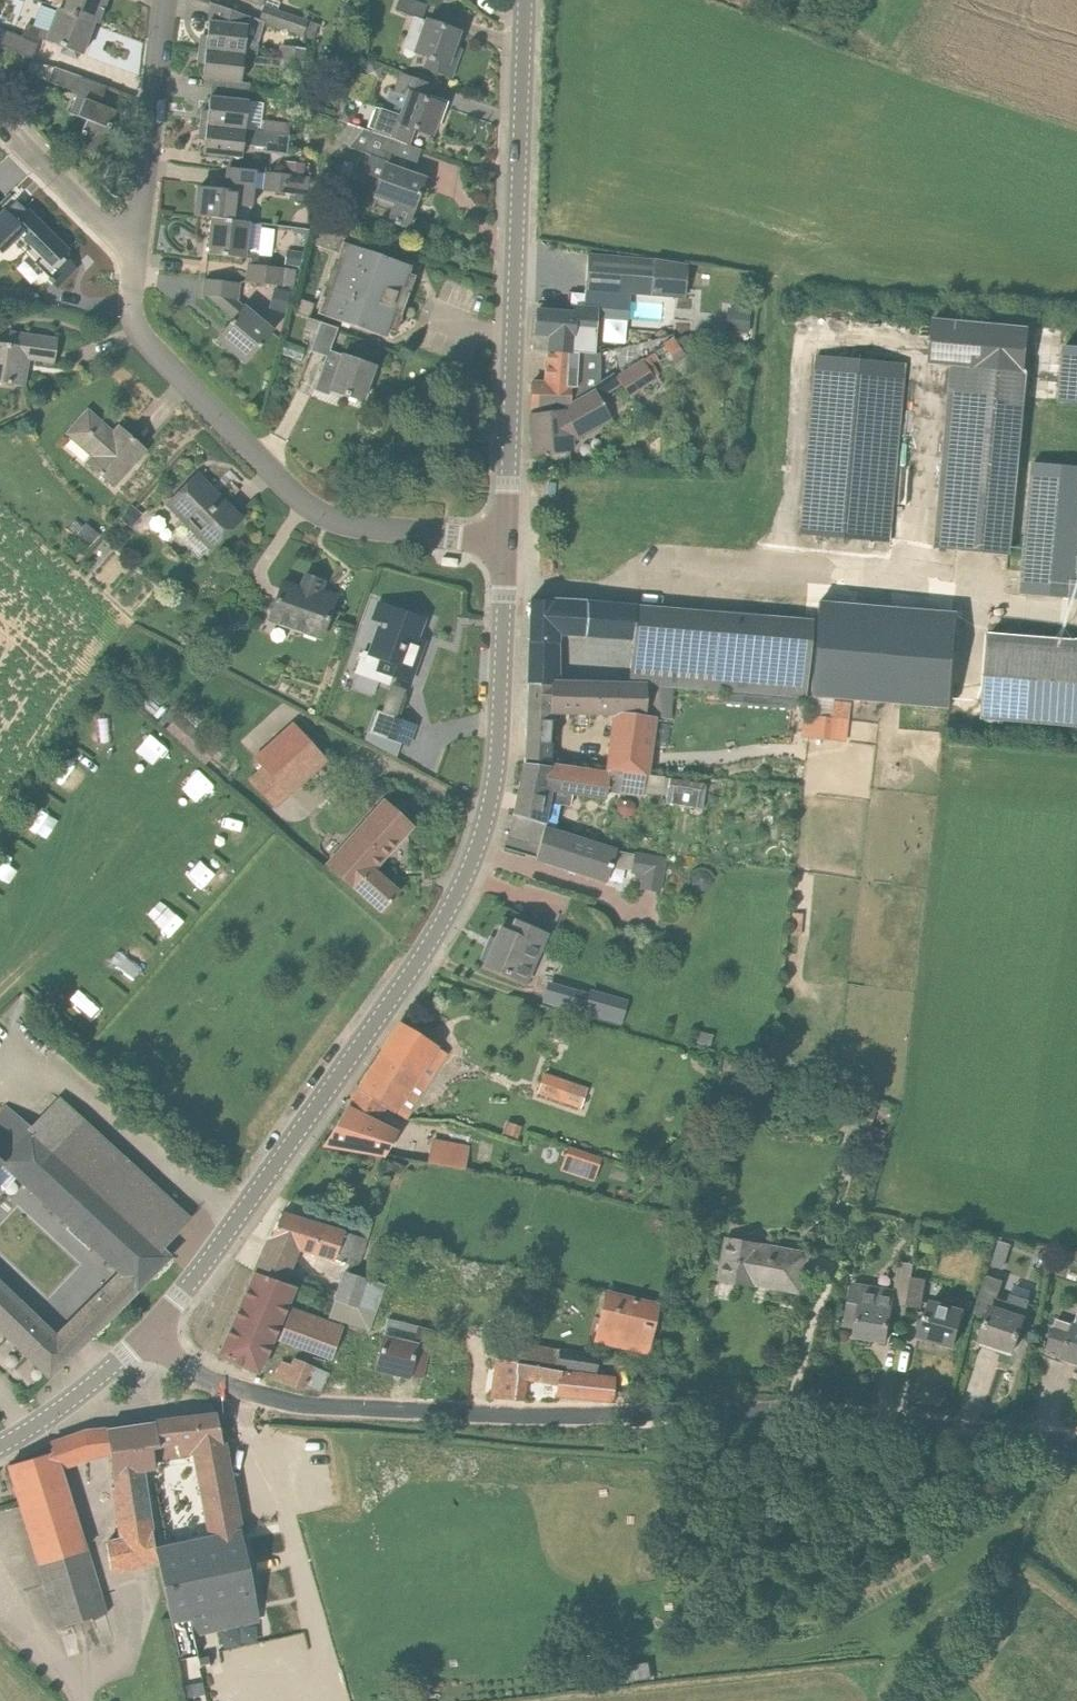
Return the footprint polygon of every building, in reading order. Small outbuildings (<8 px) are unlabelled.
[(62,10),(93,22),(98,24),(106,0),(65,0),(62,10)] [(427,5),(413,0),(398,0),(394,10),(418,18),(411,37),(419,40),(415,52),(429,57),(425,68),(450,77),(456,61),(449,59),(458,32),(426,20),(426,21),(422,19),(427,5)] [(257,55),(258,41),(245,38),(247,17),(214,4),(212,22),(208,21),(205,50),(250,54),(257,55)] [(286,31),(292,16),(277,11),(264,6),(260,21),(264,23),(286,31)] [(26,24),(21,38),(38,44),(40,39),(46,41),(81,54),(93,22),(62,10),(58,9),(49,32),(26,24)] [(318,25),(292,16),(286,31),(302,37),(314,40),(318,25)] [(0,44),(0,47),(32,60),(38,44),(21,38),(5,31),(0,44)] [(305,49),(288,47),(288,58),(303,60),(305,49)] [(249,56),(250,56),(250,54),(205,50),(202,78),(240,82),(243,56),(249,56)] [(250,56),(249,63),(280,67),(279,74),(299,76),(300,64),(303,64),(303,60),(288,58),(278,57),(278,60),(257,57),(257,55),(250,54),(250,56)] [(367,74),(376,76),(380,77),(383,66),(370,63),(367,74)] [(89,81),(53,68),(48,83),(83,96),(89,81)] [(425,98),(430,83),(402,73),(395,91),(390,89),(383,108),(379,106),(370,130),(406,144),(412,128),(431,135),(442,104),(425,98)] [(244,129),(247,101),(209,97),(206,125),(244,129)] [(77,116),(86,120),(75,146),(98,155),(115,111),(84,99),(77,116)] [(349,121),(350,122),(352,123),(356,114),(353,112),(344,108),(340,118),(349,121)] [(262,131),(289,134),(290,124),(264,121),(262,131)] [(244,130),(244,129),(206,125),(203,153),(241,158),(242,147),(265,149),(264,154),(286,157),(289,134),(262,131),(262,132),(244,130)] [(399,141),(370,130),(362,126),(347,146),(367,153),(360,172),(380,179),(374,197),(393,203),(388,219),(407,226),(424,178),(390,166),(399,141)] [(282,173),(303,176),(304,164),(284,162),(282,173)] [(282,174),(234,169),(226,168),(224,189),(199,186),(196,216),(211,218),(249,222),(252,191),(289,195),(288,200),(293,201),(308,203),(309,178),(303,177),(303,176),(282,173),(282,174)] [(0,216),(0,253),(1,254),(19,236),(40,257),(35,263),(44,273),(46,271),(59,283),(74,267),(62,255),(66,251),(15,200),(0,216)] [(245,258),(249,222),(211,218),(207,254),(245,258)] [(400,291),(409,265),(355,246),(358,239),(360,240),(361,239),(318,224),(311,244),(316,246),(316,245),(338,253),(317,313),(384,337),(393,312),(401,314),(402,311),(408,293),(400,291)] [(309,239),(310,230),(296,228),(296,233),(304,234),(303,239),(309,239)] [(289,266),(301,267),(303,253),(291,251),(286,251),(285,265),(289,266)] [(585,292),(631,295),(652,297),(655,261),(588,256),(585,292)] [(654,295),(685,298),(688,266),(656,261),(654,295)] [(294,270),(248,265),(246,283),(292,288),(294,270)] [(241,283),(226,281),(204,279),(203,295),(209,295),(235,318),(233,321),(232,320),(229,323),(230,324),(218,339),(246,362),(272,331),(238,303),(241,283)] [(273,287),(268,308),(285,312),(290,291),(273,287)] [(629,320),(631,295),(585,292),(584,307),(575,306),(574,313),(537,310),(535,334),(549,335),(547,354),(600,358),(600,353),(592,354),(594,341),(594,339),(596,318),(629,320)] [(290,312),(309,319),(314,304),(295,297),(290,312)] [(751,309),(727,307),(725,331),(748,333),(751,309)] [(1031,328),(933,318),(929,362),(951,365),(935,549),(1010,556),(1031,328)] [(337,328),(320,321),(309,319),(303,329),(315,334),(310,350),(326,356),(314,390),(329,395),(331,390),(362,401),(374,366),(337,353),(343,337),(335,335),(337,328)] [(24,386),(28,359),(53,363),(57,339),(9,331),(7,344),(0,343),(0,382),(24,386)] [(663,344),(676,366),(687,359),(695,352),(686,337),(677,342),(673,338),(663,344)] [(1056,350),(1051,405),(1076,407),(1076,352),(1056,350)] [(600,386),(600,358),(547,354),(545,383),(531,382),(530,408),(562,409),(581,398),(600,386)] [(817,355),(801,533),(890,541),(906,363),(817,355)] [(648,357),(616,378),(629,398),(655,381),(654,379),(659,375),(648,357)] [(568,441),(608,418),(610,417),(596,392),(599,390),(600,386),(581,398),(562,409),(563,409),(563,412),(530,414),(533,454),(569,452),(568,441)] [(112,487),(130,466),(145,450),(119,426),(113,433),(87,410),(65,436),(90,458),(86,462),(112,487)] [(1046,464),(1034,595),(1034,596),(1076,600),(1076,467),(1046,464)] [(167,504),(210,548),(240,518),(197,474),(167,504)] [(131,504),(120,519),(131,528),(142,514),(131,504)] [(96,539),(81,526),(75,535),(73,536),(88,548),(96,539)] [(295,629),(320,638),(334,600),(319,594),(324,582),(305,575),(300,588),(282,581),(269,619),(295,628),(295,629)] [(528,663),(528,684),(555,684),(557,632),(633,639),(635,607),(586,602),(552,600),(530,599),(528,663)] [(422,617),(388,605),(376,600),(369,619),(381,624),(371,653),(361,650),(353,673),(388,685),(391,677),(408,683),(420,647),(412,644),(422,617)] [(818,602),(817,622),(811,695),(951,706),(957,613),(818,602)] [(807,700),(813,622),(635,607),(633,639),(629,685),(646,686),(646,687),(723,693),(798,699),(807,700)] [(988,635),(982,716),(1076,724),(1076,642),(988,635)] [(629,685),(555,684),(528,684),(527,710),(525,737),(524,756),(548,758),(551,707),(615,713),(607,769),(644,774),(660,775),(662,754),(667,754),(670,721),(646,717),(646,687),(646,686),(629,685)] [(723,693),(722,704),(797,710),(798,699),(723,693)] [(97,730),(119,730),(118,705),(96,705),(97,730)] [(413,723),(392,716),(387,714),(379,736),(384,737),(380,749),(397,757),(401,743),(406,745),(413,723)] [(802,714),(800,737),(846,742),(849,719),(802,714)] [(278,808),(326,763),(308,744),(263,784),(260,787),(278,808)] [(572,792),(575,767),(574,769),(524,762),(517,794),(514,812),(507,835),(539,844),(544,828),(550,798),(552,789),(572,792)] [(644,774),(607,769),(607,772),(575,767),(572,792),(606,797),(606,793),(643,798),(644,793),(667,797),(664,813),(700,819),(707,785),(665,779),(665,777),(660,777),(660,775),(644,774)] [(387,805),(331,868),(380,912),(398,891),(372,868),(410,826),(387,805)] [(611,867),(631,870),(634,853),(616,850),(617,848),(573,840),(574,837),(544,828),(539,844),(535,858),(607,880),(611,867)] [(644,873),(641,889),(658,892),(664,859),(647,856),(634,853),(631,870),(644,873)] [(791,913),(789,934),(800,936),(803,914),(791,913)] [(525,982),(545,934),(515,921),(510,932),(500,928),(485,964),(525,982)] [(632,999),(550,976),(543,1000),(625,1023),(632,999)] [(630,1024),(644,1028),(648,1015),(633,1011),(630,1024)] [(398,1023),(358,1089),(395,1113),(395,1112),(406,1118),(446,1053),(398,1023)] [(580,1107),(590,1076),(548,1062),(537,1093),(580,1107)] [(160,1248),(188,1219),(162,1196),(158,1200),(102,1148),(54,1102),(31,1125),(6,1104),(0,1111),(0,1164),(1,1162),(121,1273),(116,1279),(103,1266),(75,1293),(88,1306),(76,1318),(55,1338),(0,1285),(0,1328),(50,1375),(76,1348),(169,1256),(168,1255),(167,1256),(160,1248)] [(348,1105),(324,1145),(385,1155),(395,1134),(390,1131),(377,1123),(348,1105)] [(502,1133),(518,1137),(522,1125),(506,1120),(502,1133)] [(885,1131),(871,1127),(865,1145),(879,1149),(885,1131)] [(165,1143),(172,1149),(178,1141),(172,1135),(165,1143)] [(431,1138),(426,1162),(465,1169),(469,1145),(431,1138)] [(586,1153),(579,1177),(593,1181),(601,1158),(586,1153)] [(359,1268),(367,1241),(350,1236),(343,1233),(344,1232),(281,1213),(254,1272),(295,1288),(286,1284),(299,1251),(335,1263),(335,1261),(359,1268)] [(916,1237),(918,1228),(912,1222),(902,1224),(900,1233),(906,1240),(916,1237)] [(802,1286),(808,1253),(727,1238),(719,1278),(755,1284),(756,1278),(802,1286)] [(991,1265),(1003,1269),(1007,1257),(995,1253),(991,1265)] [(358,1313),(369,1279),(344,1270),(333,1303),(358,1313)] [(533,1289),(538,1290),(541,1273),(527,1271),(525,1288),(526,1288),(533,1289)] [(257,1373),(295,1288),(254,1272),(218,1355),(257,1373)] [(1013,1351),(1017,1338),(1024,1317),(1005,1311),(1008,1302),(997,1298),(1003,1280),(987,1275),(975,1313),(987,1317),(980,1340),(1013,1351)] [(911,1277),(907,1305),(922,1308),(923,1301),(926,1280),(924,1279),(913,1278),(911,1277)] [(368,1330),(385,1285),(369,1279),(358,1313),(333,1303),(328,1318),(368,1330)] [(885,1341),(892,1305),(894,1288),(853,1281),(845,1325),(856,1327),(855,1336),(885,1341)] [(647,1354),(659,1304),(605,1291),(593,1342),(647,1354)] [(962,1313),(923,1301),(922,1308),(907,1305),(905,1315),(924,1319),(919,1336),(953,1346),(962,1313)] [(329,1358),(341,1326),(291,1307),(278,1339),(329,1358)] [(1074,1324),(1073,1324),(1059,1320),(1048,1348),(1064,1354),(1063,1356),(1076,1361),(1076,1316),(1074,1324)] [(419,1326),(419,1327),(388,1319),(384,1336),(383,1336),(375,1370),(408,1377),(409,1373),(423,1377),(434,1330),(419,1326)] [(514,1341),(510,1361),(546,1367),(549,1347),(514,1341)] [(613,1379),(596,1376),(559,1372),(562,1348),(559,1348),(558,1349),(549,1347),(546,1367),(510,1361),(494,1358),(491,1396),(505,1397),(505,1398),(523,1399),(526,1378),(527,1378),(558,1384),(557,1395),(611,1400),(613,1379)] [(562,1348),(559,1372),(596,1376),(598,1354),(562,1348)] [(276,1380),(313,1395),(322,1371),(295,1360),(291,1369),(282,1365),(276,1380)] [(635,1386),(648,1386),(648,1376),(635,1376),(635,1386)] [(157,1550),(158,1562),(170,1620),(189,1616),(194,1634),(259,1619),(216,1414),(148,1424),(153,1459),(179,1456),(195,1454),(211,1538),(157,1550)] [(154,1467),(153,1459),(148,1424),(103,1430),(85,1431),(50,1443),(52,1449),(51,1449),(52,1452),(58,1469),(60,1468),(88,1458),(110,1453),(114,1481),(111,1482),(118,1524),(119,1524),(122,1539),(106,1542),(111,1571),(158,1562),(157,1550),(151,1521),(143,1469),(154,1467)] [(8,1465),(39,1564),(84,1550),(60,1468),(58,1469),(52,1452),(8,1465)]
